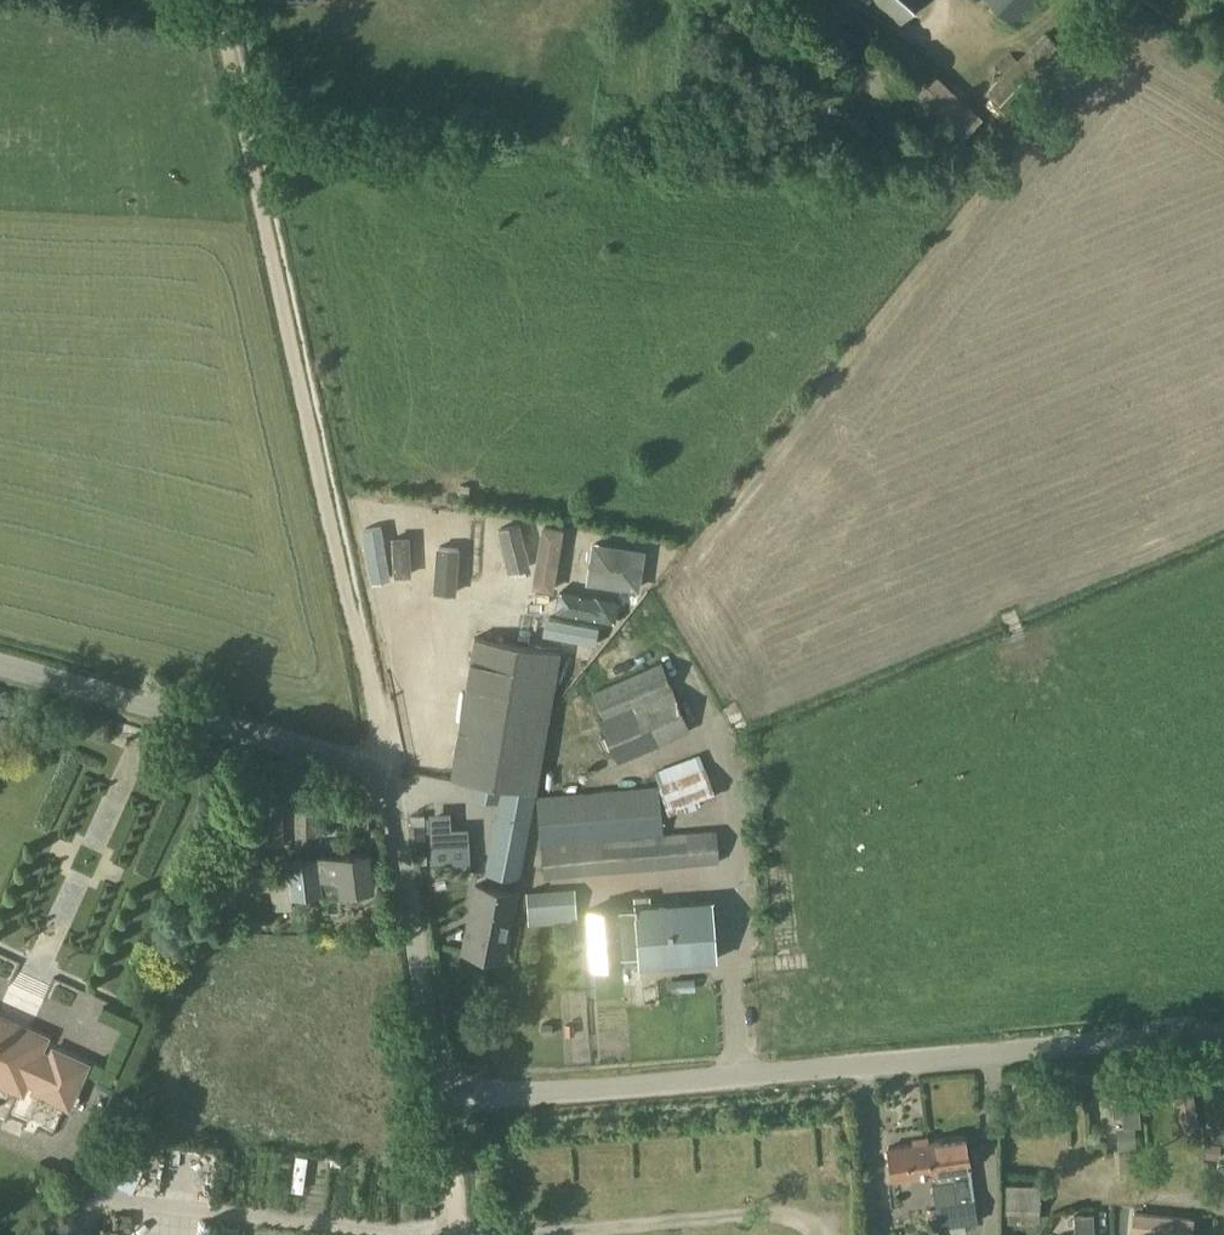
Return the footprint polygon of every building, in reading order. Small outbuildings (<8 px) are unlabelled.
[(899,20),(917,0),(876,0),(899,20)] [(1016,26),(1040,0),(988,0),(1016,26)] [(988,95),(977,105),(1008,133),(1017,123),(1011,117),(1069,56),(1042,31),(1022,54),(1015,48),(997,65),(1003,71),(983,90),(988,95)] [(775,456),(790,437),(781,430),(766,449),(775,456)] [(811,474),(822,461),(808,450),(797,463),(811,474)] [(670,548),(662,557),(677,570),(685,561),(670,548)] [(437,591),(436,549),(424,549),(425,591),(437,591)] [(508,576),(511,558),(473,552),(470,570),(508,576)] [(515,560),(514,577),(551,579),(552,562),(515,560)] [(555,582),(589,586),(590,571),(557,567),(555,582)] [(513,581),(511,597),(548,601),(550,585),(513,581)] [(553,587),(552,606),(588,607),(589,589),(553,587)] [(549,624),(553,609),(518,601),(514,616),(549,624)] [(556,626),(589,630),(591,614),(558,610),(556,626)] [(476,637),(452,778),(475,782),(472,795),(499,800),(501,787),(537,793),(561,651),(476,637)] [(692,732),(664,667),(596,696),(605,718),(600,720),(618,763),(692,732)] [(700,754),(652,773),(658,786),(660,790),(670,816),(716,798),(706,769),(700,754)] [(545,797),(538,797),(541,846),(543,846),(666,834),(660,790),(658,786),(573,794),(545,797)] [(501,787),(483,876),(527,882),(531,860),(525,859),(533,823),(535,794),(501,787)] [(283,797),(259,797),(260,847),(284,846),(283,797)] [(318,798),(295,799),(296,845),(324,845),(323,827),(318,827),(318,798)] [(450,810),(429,811),(432,863),(453,862),(453,866),(471,869),(468,826),(452,827),(450,810)] [(717,829),(666,834),(543,846),(546,880),(721,863),(717,829)] [(315,859),(289,863),(292,898),(374,888),(370,853),(315,859)] [(476,884),(464,951),(504,959),(517,892),(476,884)] [(576,889),(528,892),(529,926),(564,924),(563,914),(578,913),(576,889)] [(637,905),(637,908),(639,953),(640,968),(718,961),(713,900),(637,905)] [(637,908),(589,911),(593,964),(623,962),(623,955),(639,953),(637,908)] [(617,1003),(590,1003),(590,1028),(617,1028),(617,1003)] [(21,1088),(26,1078),(39,1084),(36,1090),(67,1104),(85,1065),(54,1051),(50,1058),(37,1052),(43,1038),(19,1027),(17,1032),(0,1025),(0,1078),(21,1088)] [(1113,1116),(1122,1115),(1123,1125),(1132,1125),(1140,1124),(1135,1078),(1119,1080),(1121,1103),(1111,1104),(1113,1116)] [(1119,1147),(1134,1145),(1132,1125),(1123,1125),(1117,1126),(1119,1147)] [(931,1160),(928,1141),(931,1141),(930,1135),(913,1138),(914,1143),(889,1147),(894,1180),(931,1174),(936,1206),(957,1203),(953,1181),(954,1180),(951,1157),(931,1160)] [(966,1136),(931,1141),(928,1141),(931,1160),(951,1157),(954,1180),(953,1181),(957,1203),(936,1206),(939,1227),(978,1221),(966,1136)] [(562,1140),(563,1164),(574,1164),(573,1140),(562,1140)] [(1218,1158),(1220,1143),(1206,1141),(1204,1156),(1218,1158)] [(513,1157),(513,1180),(524,1180),(523,1157),(513,1157)] [(1218,1160),(1214,1189),(1223,1191),(1223,1160),(1218,1160)] [(1008,1185),(1006,1214),(1022,1214),(1039,1215),(1040,1186),(1008,1185)] [(1222,1206),(1207,1207),(1208,1234),(1222,1234),(1222,1206)] [(1133,1234),(1191,1234),(1192,1219),(1134,1213),(1131,1234),(1133,1234)] [(1092,1214),(1074,1215),(1075,1234),(1093,1234),(1092,1214)]
